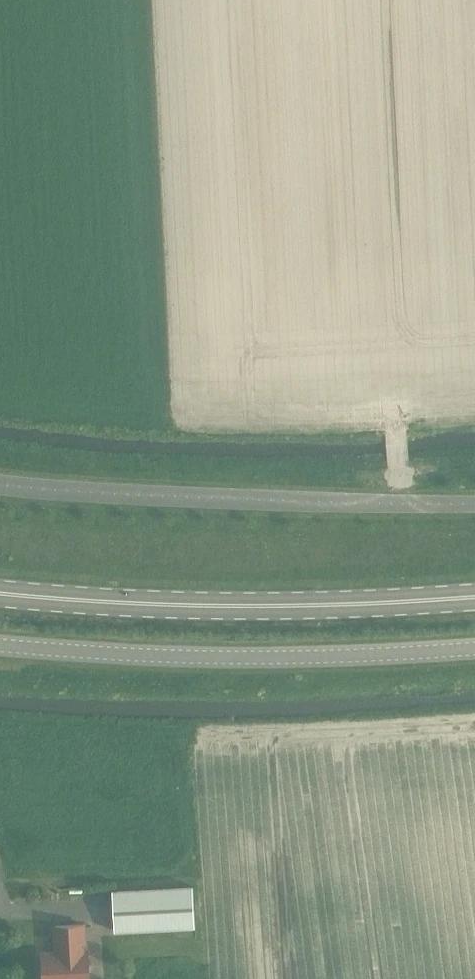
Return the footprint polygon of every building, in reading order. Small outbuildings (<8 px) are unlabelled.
[(113,890),(115,930),(195,926),(193,885),(113,890)] [(44,978),(90,978),(88,950),(86,950),(84,924),(55,926),(57,952),(42,953),(44,978)] [(53,935),(39,936),(40,948),(54,947),(53,935)]
